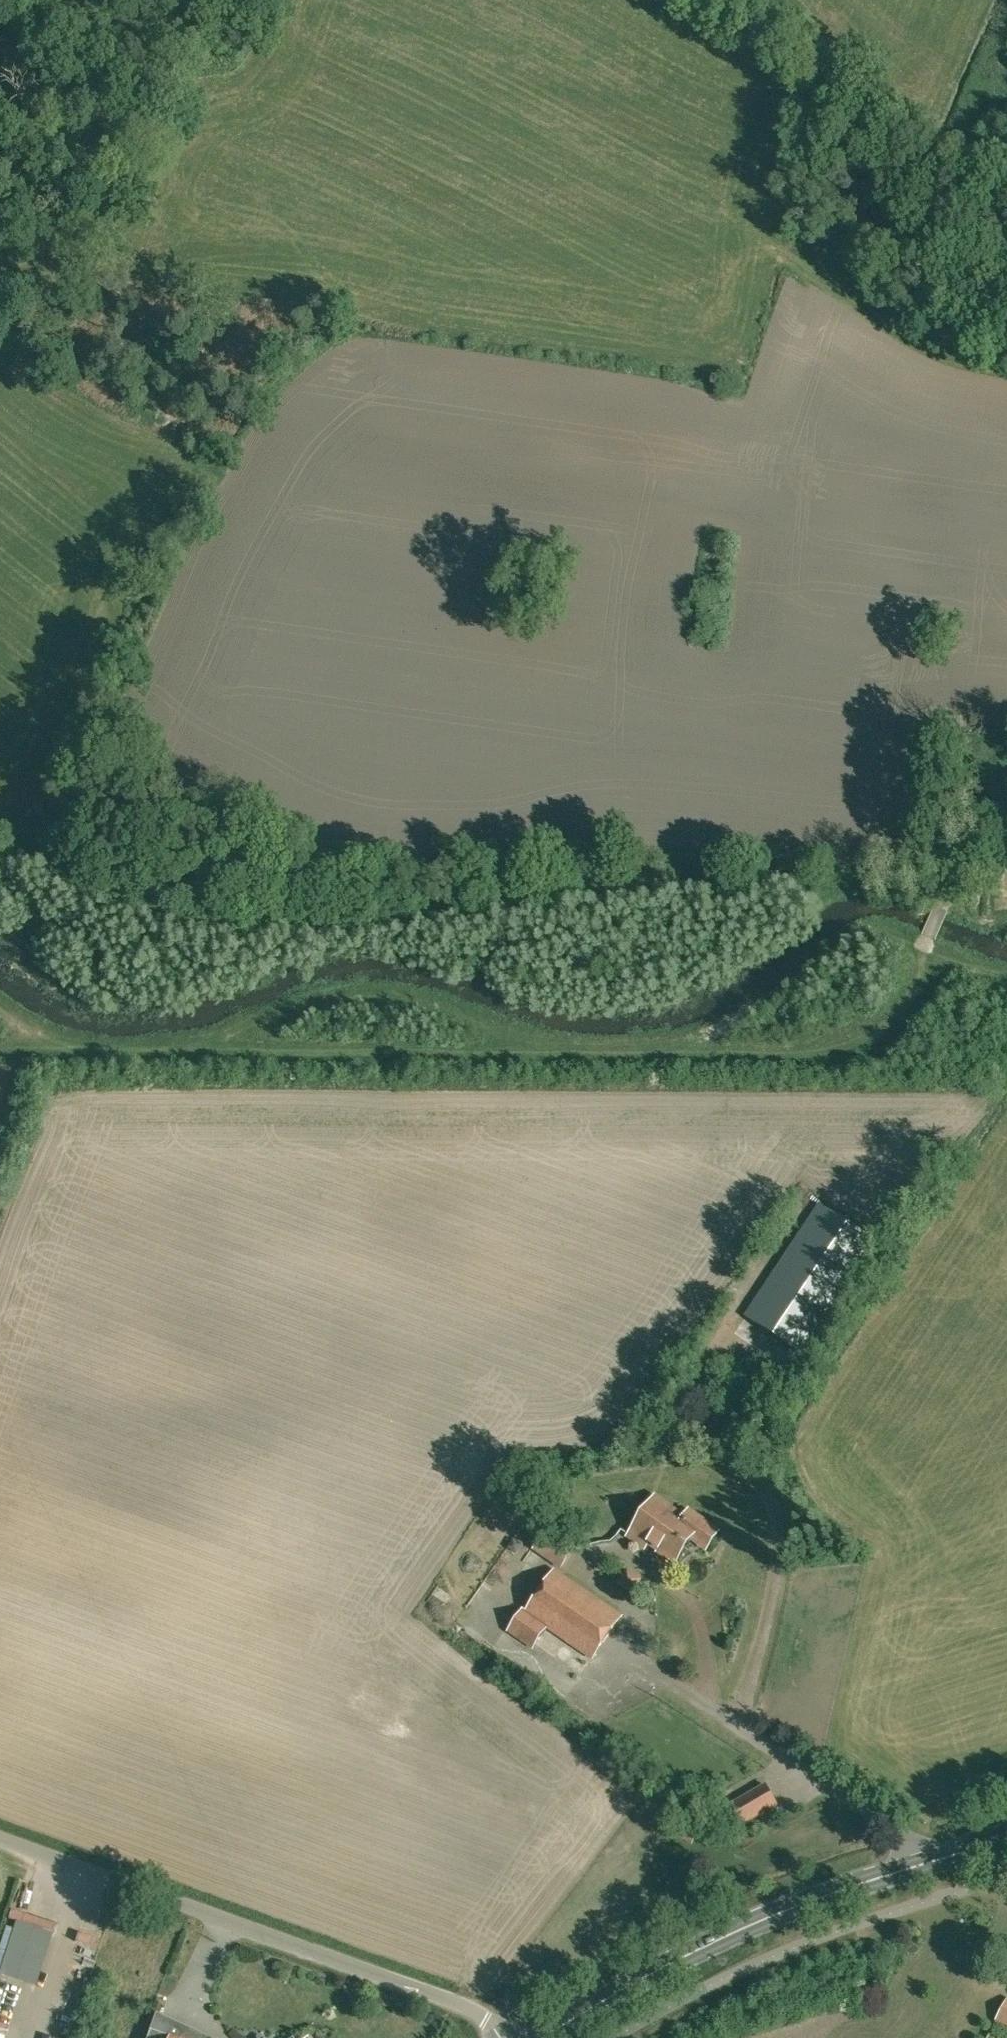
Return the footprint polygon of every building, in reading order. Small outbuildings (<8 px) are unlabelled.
[(877,1243),(820,1205),(746,1316),(803,1355),(877,1243)] [(706,1547),(718,1531),(689,1511),(684,1518),(655,1497),(629,1535),(646,1547),(648,1544),(674,1562),(691,1537),(706,1547)] [(561,1569),(572,1552),(576,1547),(547,1527),(532,1549),(561,1569)] [(506,1632),(532,1649),(547,1629),(592,1660),(624,1615),(555,1568),(513,1628),(510,1625),(506,1632)] [(766,1784),(726,1807),(737,1827),(777,1805),(766,1784)] [(44,1943),(10,1934),(0,1970),(0,2032),(6,2034),(13,2005),(6,2003),(16,1963),(14,1963),(18,1950),(40,1956),(44,1943)] [(997,2019),(1006,2025),(1006,2001),(997,2019)] [(155,2014),(147,2037),(205,2037),(206,2037),(155,2014)]
